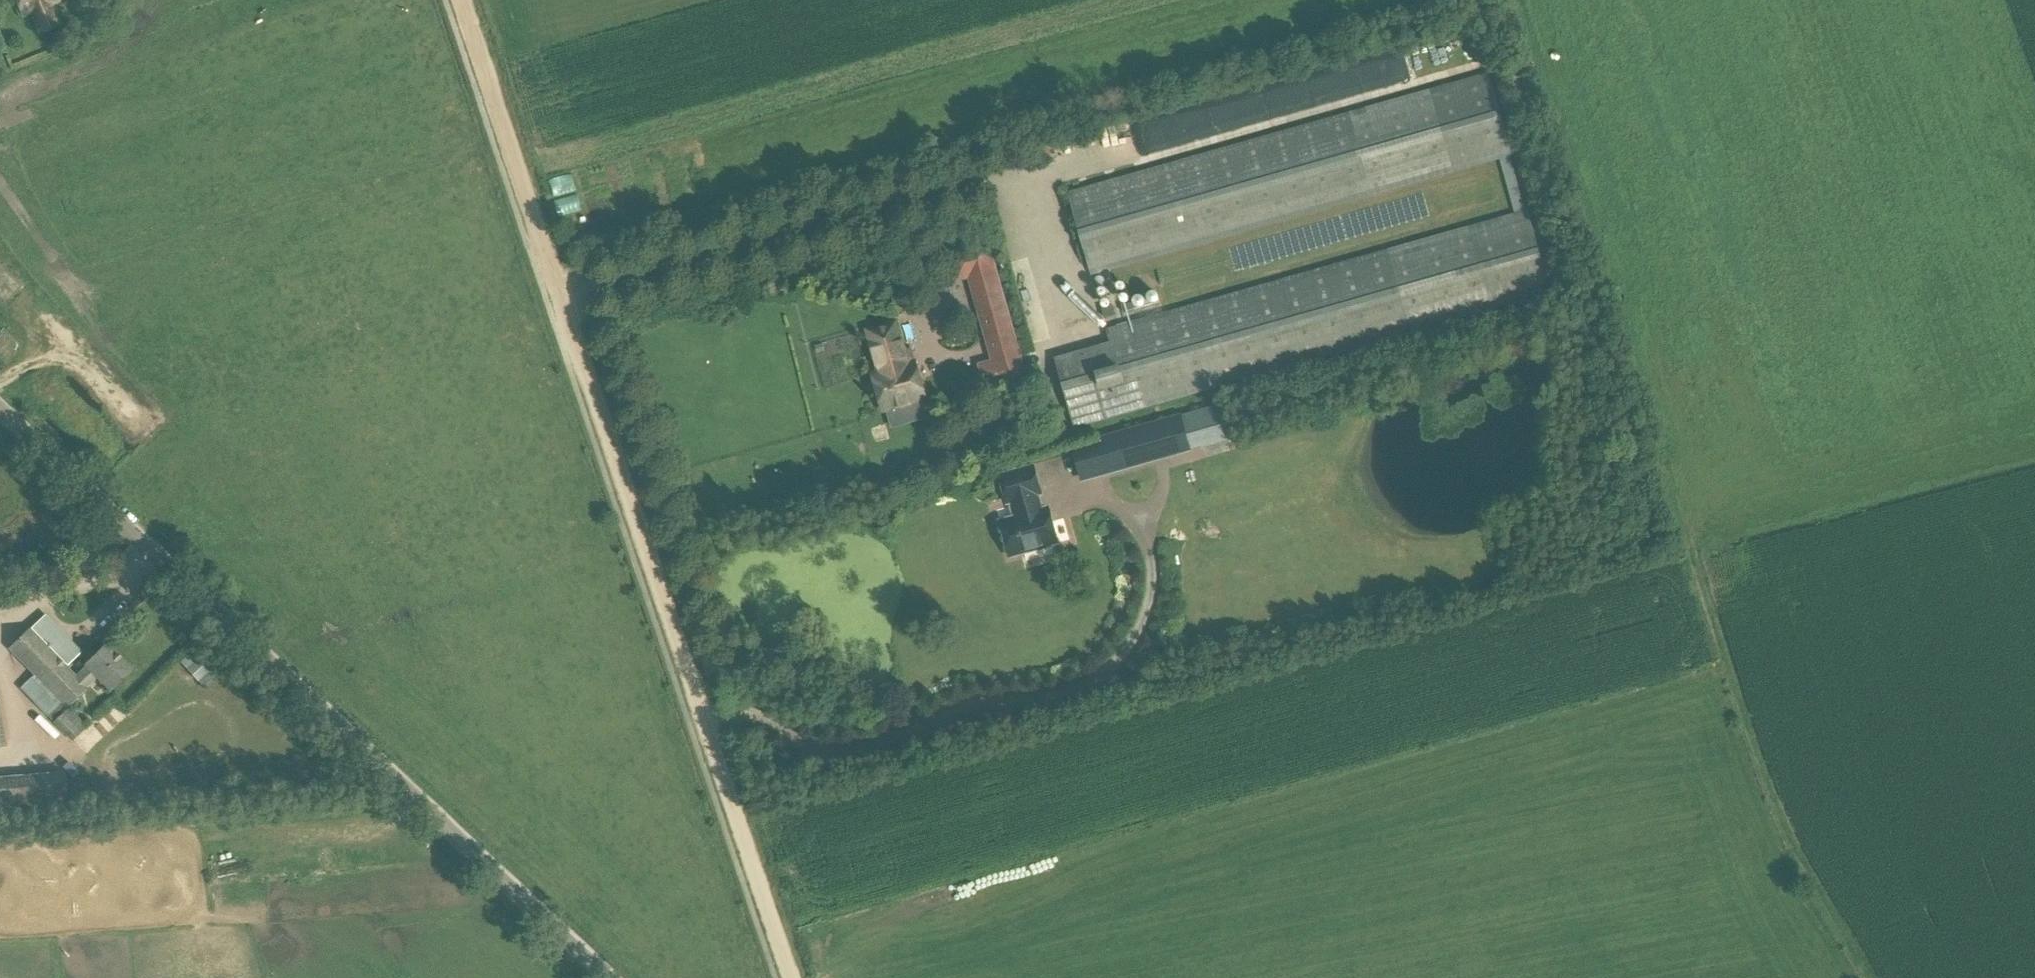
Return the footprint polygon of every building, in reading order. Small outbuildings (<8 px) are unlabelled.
[(23,16),(31,13),(39,34),(60,26),(52,5),(60,2),(59,0),(16,0),(23,16)] [(1484,75),(1064,194),(1087,274),(1507,155),(1484,75)] [(1106,344),(1050,359),(1069,427),(1546,292),(1523,213),(1103,332),(1106,344)] [(983,245),(944,256),(952,281),(964,278),(988,363),(975,367),(982,392),(1021,381),(983,245)] [(891,323),(862,331),(874,374),(868,375),(878,412),(920,400),(910,363),(903,365),(891,323)] [(1175,417),(1092,440),(1101,473),(1184,450),(1175,417)] [(1230,422),(1199,430),(1201,440),(1232,432),(1230,422)] [(1028,468),(994,477),(1002,504),(1006,503),(1010,519),(994,523),(1004,557),(1052,544),(1042,509),(1036,511),(1032,496),(1035,495),(1028,468)] [(0,589),(0,611),(10,609),(6,588),(0,589)] [(105,591),(94,603),(103,610),(113,598),(105,591)] [(32,626),(8,648),(41,682),(60,702),(67,709),(89,688),(88,686),(98,677),(109,688),(131,668),(108,644),(77,674),(32,626)] [(198,645),(180,663),(203,687),(221,670),(198,645)] [(41,682),(26,693),(47,716),(60,702),(41,682)] [(0,779),(0,819),(67,814),(64,774),(0,779)]
